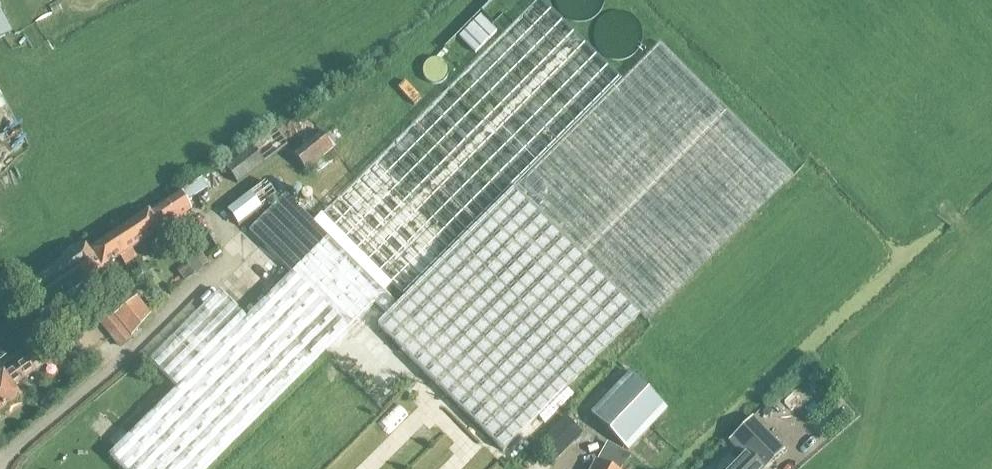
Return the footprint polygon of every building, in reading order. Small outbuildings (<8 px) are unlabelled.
[(621,79),(542,0),(539,0),(322,217),(403,297),(621,79)] [(14,30),(0,3),(0,38),(14,30)] [(397,304),(287,192),(241,227),(289,275),(110,455),(124,468),(206,468),(374,301),(388,315),(379,324),(507,451),(583,374),(642,313),(649,319),(794,173),(659,42),(397,304)] [(237,183),(287,146),(276,131),(226,169),(237,183)] [(333,148),(320,132),(292,154),(306,170),(333,148)] [(148,209),(162,230),(192,209),(187,202),(198,194),(189,181),(148,209)] [(277,197),(266,182),(228,212),(240,227),(277,197)] [(88,250),(103,271),(121,258),(127,266),(138,259),(132,251),(162,230),(148,209),(148,208),(88,250)] [(78,282),(81,286),(103,271),(88,250),(86,246),(63,261),(71,272),(68,274),(75,284),(78,282)] [(63,261),(23,288),(41,313),(81,286),(78,282),(75,284),(68,274),(71,272),(63,261)] [(187,262),(177,269),(185,280),(195,272),(187,262)] [(103,298),(115,314),(124,306),(112,291),(103,298)] [(137,294),(126,304),(141,325),(151,312),(137,294)] [(122,347),(132,340),(115,317),(105,325),(122,347)] [(22,327),(4,340),(13,351),(30,338),(22,327)] [(0,359),(9,353),(0,341),(0,359)] [(0,379),(0,412),(20,397),(11,385),(20,378),(22,380),(47,361),(38,349),(0,379)] [(661,412),(626,377),(591,413),(626,447),(661,412)] [(763,468),(762,468),(782,447),(748,416),(725,440),(741,455),(734,462),(726,455),(714,468),(763,468)] [(582,431),(569,417),(540,445),(553,459),(582,431)] [(628,455),(604,442),(595,460),(594,460),(589,468),(617,468),(628,455)]
